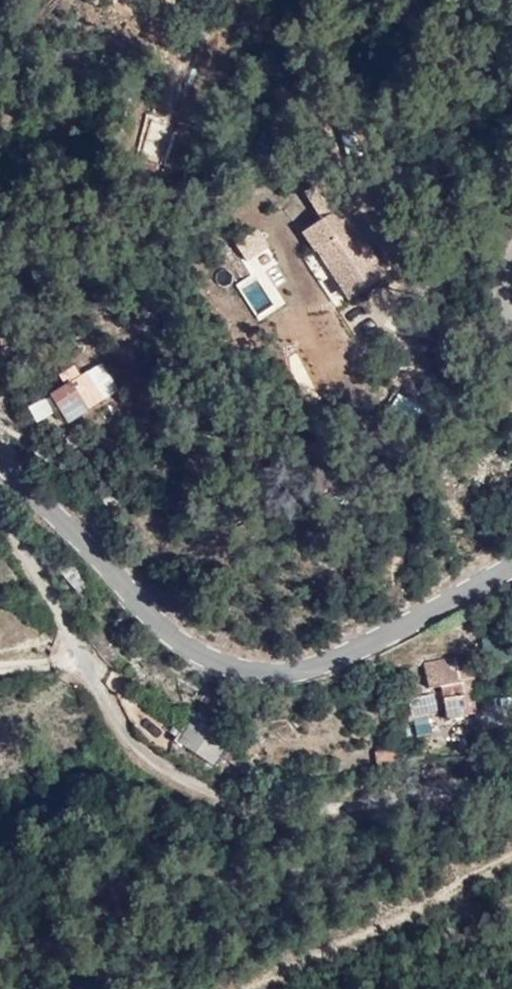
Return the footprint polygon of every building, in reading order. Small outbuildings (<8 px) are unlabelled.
[(149,115),(136,164),(166,172),(179,123),(149,115)] [(305,191),(315,216),(335,208),(325,183),(305,191)] [(366,288),(353,263),(343,267),(328,244),(338,236),(327,215),(287,236),(299,257),(311,280),(328,309),(366,288)] [(343,267),(353,263),(338,236),(328,244),(343,267)] [(236,283),(256,319),(283,304),(260,264),(255,266),(258,271),(236,283)] [(86,427),(73,410),(54,423),(68,442),(86,427)] [(486,726),(481,700),(475,669),(449,675),(454,702),(460,701),(461,705),(429,711),(433,729),(465,722),(467,730),(486,726)] [(174,743),(211,768),(229,741),(192,716),(174,743)]
